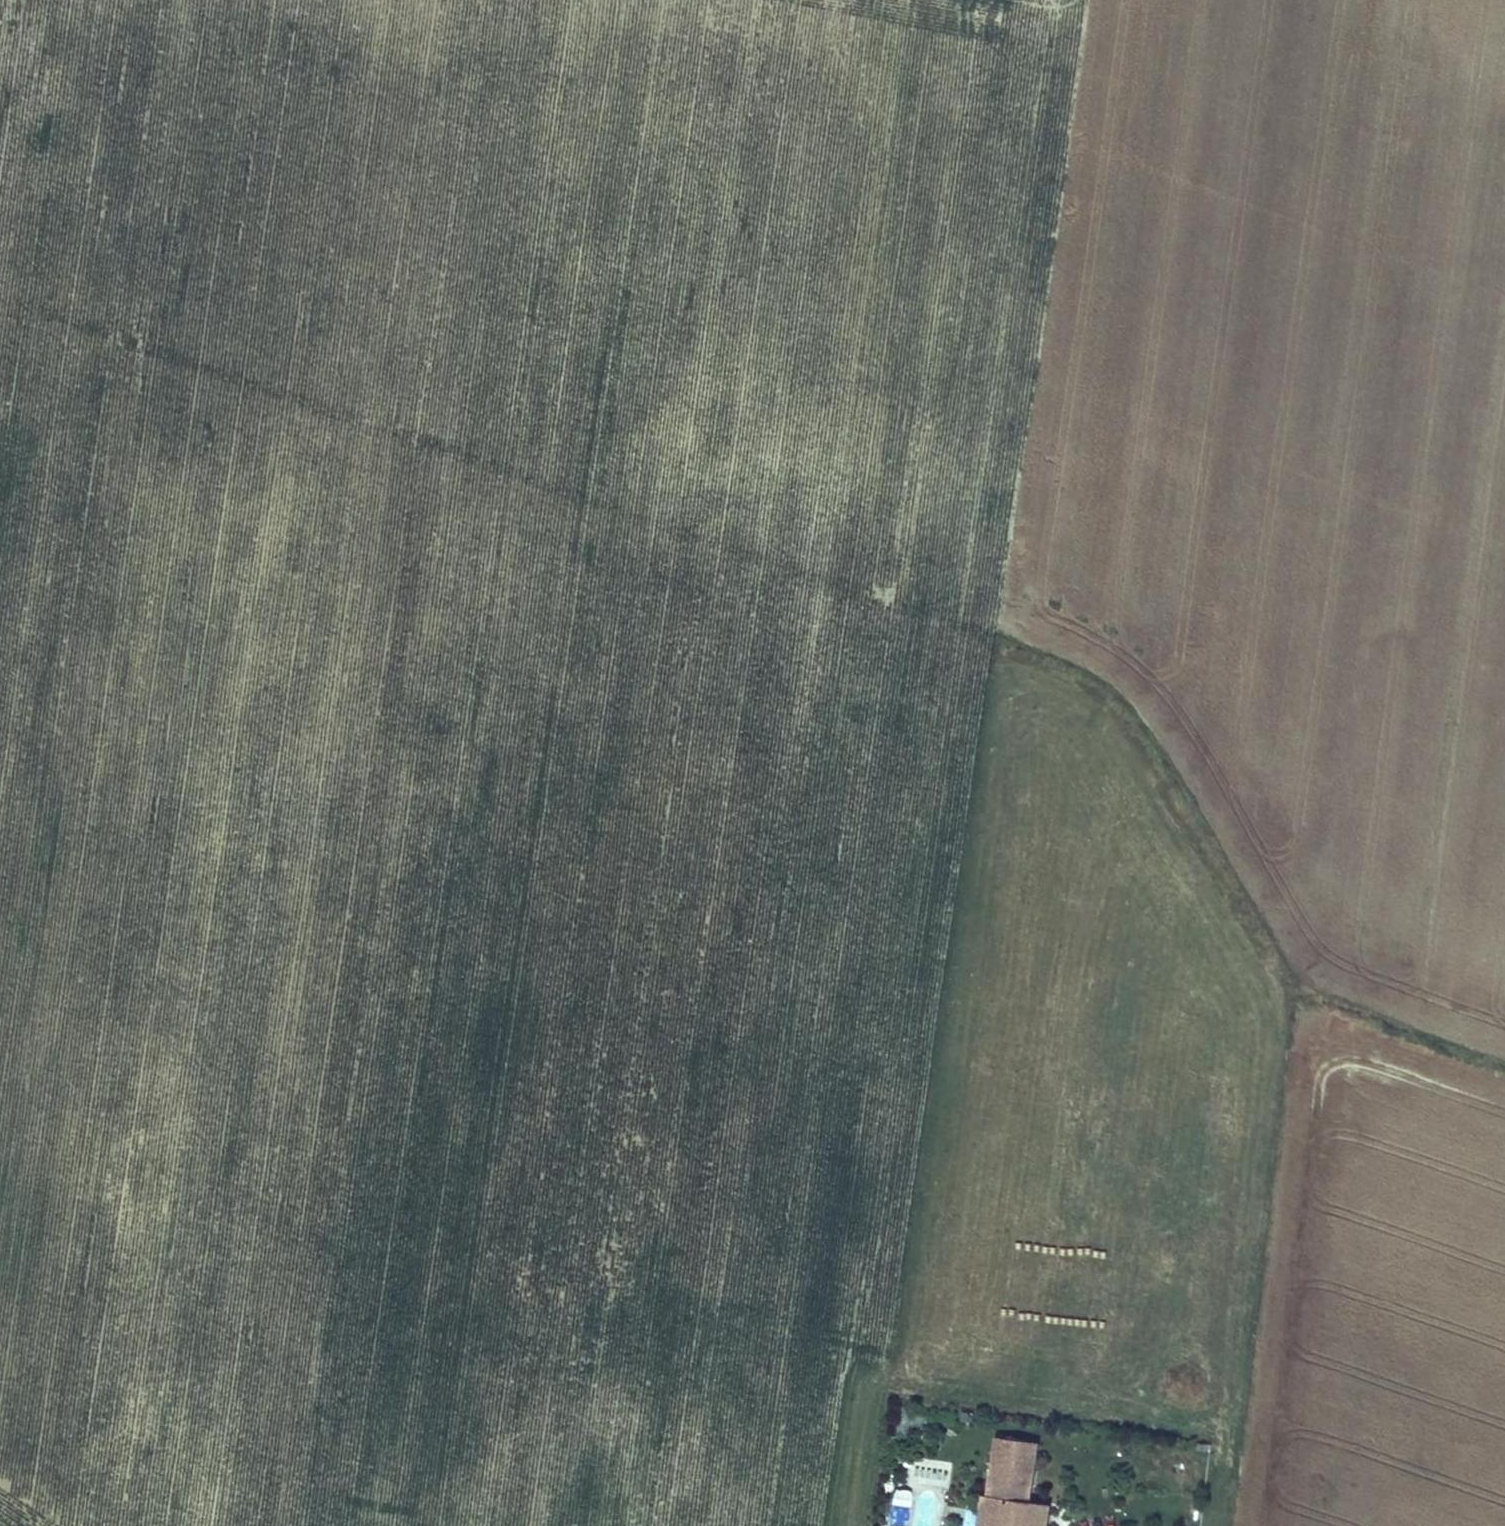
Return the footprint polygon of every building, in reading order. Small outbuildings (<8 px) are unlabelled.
[(1034,1503),(1028,1502),(1037,1444),(997,1438),(988,1496),(984,1496),(979,1525),(1030,1525),(1034,1503)] [(893,1488),(893,1502),(912,1502),(912,1488),(893,1488)] [(1049,1505),(1034,1503),(1030,1525),(1045,1525),(1049,1505)]
